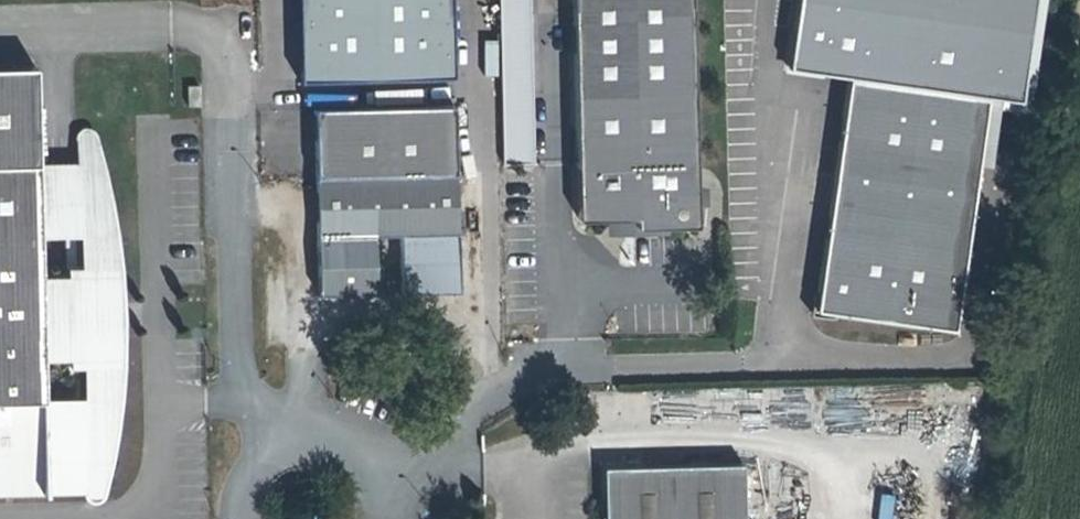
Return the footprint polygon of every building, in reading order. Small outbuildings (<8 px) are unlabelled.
[(303,78),(451,75),(449,0),(302,0),(303,78)] [(703,234),(697,0),(577,0),(582,223),(583,226),(586,226),(640,225),(640,231),(641,234),(644,235),(703,234)] [(790,73),(843,79),(982,100),(1022,108),(1038,0),(801,0),(790,73)] [(37,170),(38,73),(0,74),(0,171),(37,170)] [(843,79),(813,297),(809,297),(806,318),(828,321),(829,317),(949,334),(982,100),(843,79)] [(199,84),(188,84),(188,105),(200,105),(199,84)] [(308,110),(309,180),(449,172),(448,107),(308,110)] [(79,145),(80,169),(81,241),(75,242),(76,273),(116,272),(113,239),(109,208),(102,176),(95,145),(79,145)] [(87,501),(85,404),(79,404),(78,373),(118,372),(116,272),(76,273),(75,242),(81,241),(80,169),(37,170),(0,171),(0,503),(87,501)] [(402,238),(452,236),(449,172),(309,180),(317,304),(378,300),(374,240),(402,238)] [(452,236),(402,238),(404,292),(454,290),(452,236)] [(117,405),(118,372),(78,373),(79,404),(85,404),(87,501),(103,500),(113,436),(117,405)] [(741,467),(600,470),(601,518),(742,518),(741,467)]
